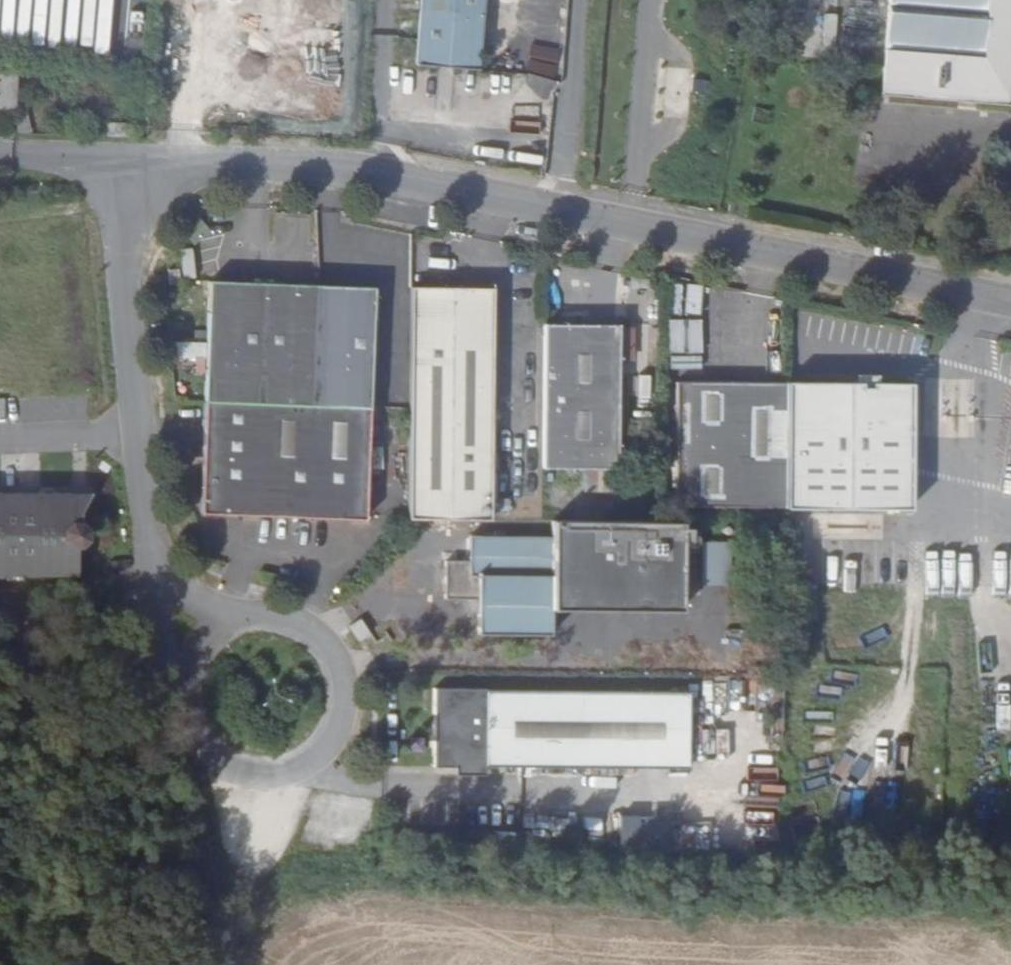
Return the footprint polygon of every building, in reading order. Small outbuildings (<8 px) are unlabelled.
[(17,12),(38,14),(39,0),(18,0),(17,12)] [(38,14),(59,15),(60,0),(39,0),(38,14)] [(412,78),(473,84),(481,0),(419,0),(412,78)] [(869,98),(998,109),(1007,0),(877,0),(869,98)] [(10,72),(0,72),(0,106),(7,106),(10,72)] [(177,286),(175,269),(165,271),(166,286),(177,286)] [(666,282),(664,313),(682,314),(682,315),(709,316),(711,285),(666,282)] [(366,291),(204,288),(202,404),(365,413),(366,291)] [(662,349),(692,350),(693,316),(662,315),(662,349)] [(618,478),(618,332),(545,332),(545,477),(618,478)] [(170,356),(198,357),(198,341),(170,340),(170,356)] [(411,353),(410,415),(408,526),(490,527),(491,354),(411,353)] [(665,370),(698,369),(698,354),(665,355),(665,370)] [(676,391),(677,516),(786,514),(786,511),(786,392),(676,391)] [(915,512),(914,393),(786,392),(786,511),(915,512)] [(365,518),(365,413),(202,404),(201,517),(365,518)] [(78,576),(77,544),(86,544),(87,530),(80,530),(79,515),(88,507),(75,492),(0,491),(0,576),(78,576)] [(605,602),(624,619),(658,619),(659,529),(557,529),(558,546),(475,546),(474,571),(453,569),(452,608),(471,610),(471,622),(486,623),(485,645),(558,645),(557,618),(558,586),(604,587),(605,602)] [(658,619),(689,619),(688,529),(659,529),(658,619)] [(726,583),(724,540),(694,541),(695,584),(726,583)] [(557,618),(624,619),(605,602),(604,587),(558,586),(557,618)] [(689,773),(689,696),(441,695),(440,771),(469,771),(469,782),(487,781),(487,772),(689,773)]
